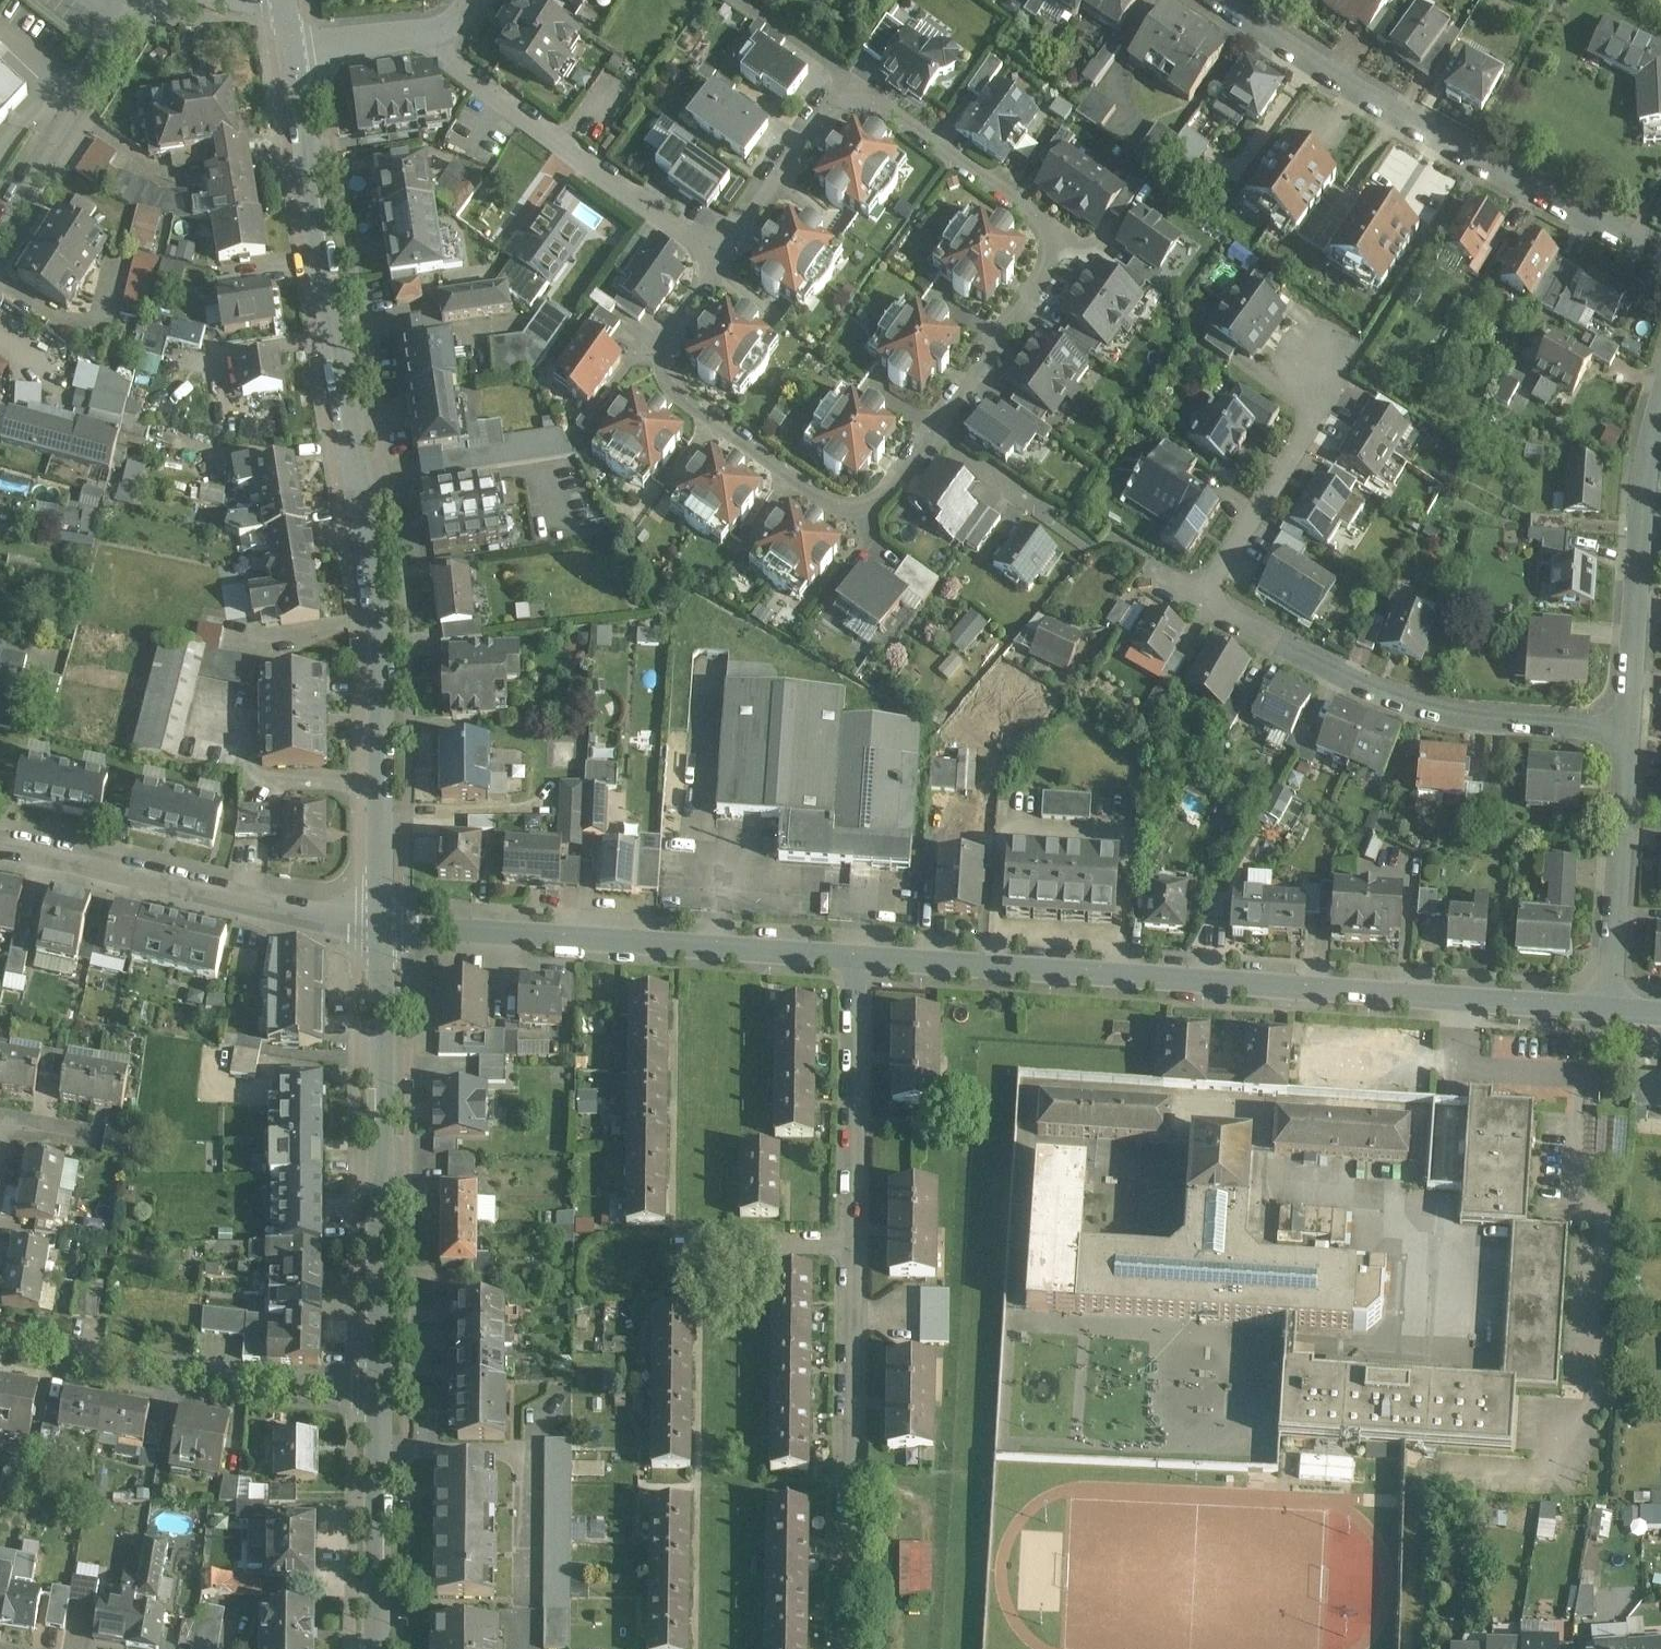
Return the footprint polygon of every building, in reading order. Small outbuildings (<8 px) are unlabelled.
[(1023,11),(1035,19),(1047,2),(1044,0),(1031,0),(1023,11)] [(1048,0),(1075,18),(1085,4),(1088,0),(1048,0)] [(1085,4),(1098,12),(1094,18),(1117,33),(1139,0),(1088,0),(1085,4)] [(1326,6),(1344,19),(1348,14),(1368,29),(1369,29),(1383,10),(1390,0),(1330,0),(1326,6)] [(578,37),(523,1),(511,19),(508,17),(501,28),(511,35),(500,53),(555,89),(571,64),(563,59),(578,37)] [(1165,8),(1129,58),(1159,79),(1195,29),(1165,8)] [(1383,10),(1369,29),(1368,29),(1366,32),(1378,40),(1395,18),(1383,10)] [(1447,32),(1417,10),(1390,47),(1396,51),(1392,57),(1393,57),(1397,52),(1418,67),(1421,69),(1443,38),(1447,32)] [(908,34),(887,18),(864,51),(866,52),(867,53),(885,66),(908,34)] [(785,41),(757,21),(749,31),(758,38),(778,52),(785,41)] [(1605,26),(1592,52),(1607,60),(1604,65),(1637,81),(1639,127),(1642,127),(1643,145),(1660,144),(1660,54),(1605,26)] [(1225,51),(1195,29),(1159,79),(1189,101),(1225,51)] [(933,52),(908,34),(885,66),(881,72),(920,100),(936,76),(945,75),(954,71),(956,61),(951,53),(941,51),(933,52)] [(778,52),(758,38),(750,50),(755,53),(741,74),(761,88),(763,85),(787,102),(808,74),(778,52)] [(1443,38),(1421,69),(1418,67),(1415,73),(1431,84),(1454,46),(1443,38)] [(1109,40),(1094,61),(1105,69),(1120,48),(1109,40)] [(1002,66),(990,58),(968,90),(980,99),(1002,66)] [(1483,68),(1464,58),(1446,92),(1449,94),(1447,98),(1460,105),(1462,101),(1481,111),(1503,72),(1486,62),(1483,68)] [(1094,61),(1083,77),(1094,85),(1105,69),(1094,61)] [(1263,76),(1245,64),(1221,99),(1214,111),(1236,125),(1244,114),(1256,122),(1279,87),(1278,86),(1281,81),(1266,71),(1263,76)] [(736,88),(704,65),(696,76),(712,87),(728,99),(736,88)] [(27,96),(0,70),(0,124),(27,96)] [(425,70),(353,80),(360,135),(418,126),(417,121),(451,116),(448,94),(442,95),(441,87),(425,70)] [(198,151),(240,145),(234,109),(237,108),(235,93),(231,94),(230,89),(212,92),(211,85),(193,88),(194,95),(168,99),(167,91),(141,94),(150,158),(198,151)] [(728,99),(712,87),(701,103),(705,106),(693,122),(745,159),(768,127),(728,99)] [(996,87),(982,105),(979,103),(974,110),(971,108),(956,130),(973,142),(972,143),(986,153),(987,152),(988,153),(1002,163),(1011,152),(1014,155),(1027,137),(1023,134),(1037,116),(996,87)] [(1115,106),(1092,90),(1075,113),(1099,129),(1115,106)] [(1157,123),(1134,155),(1155,170),(1170,150),(1178,138),(1157,123)] [(867,136),(853,126),(837,149),(833,146),(826,155),(830,159),(814,181),(829,191),(826,195),(827,198),(831,202),(833,203),(835,205),(838,206),(843,207),(845,203),(859,213),(860,213),(862,211),(861,211),(869,200),(878,207),(884,202),(888,199),(891,195),(893,192),(895,188),(897,184),(898,178),(889,171),(896,161),(897,161),(899,159),(884,148),(887,144),(885,141),(882,138),(879,135),(876,134),(870,132),(867,136)] [(1209,145),(1186,128),(1178,138),(1170,150),(1193,167),(1209,145)] [(1062,130),(1039,162),(1050,170),(1064,150),(1065,151),(1074,139),(1062,130)] [(1327,167),(1296,145),(1287,138),(1246,195),(1250,198),(1244,207),(1284,236),(1291,227),(1291,228),(1295,231),(1336,174),(1327,167)] [(118,155),(97,141),(77,172),(98,186),(98,185),(116,159),(118,155)] [(730,182),(689,152),(673,141),(656,166),(673,179),(674,179),(670,185),(679,192),(692,202),(697,195),(712,206),(730,182)] [(240,145),(198,151),(200,164),(220,161),(221,172),(209,173),(210,181),(205,182),(206,190),(211,189),(213,204),(193,204),(194,220),(210,223),(214,223),(258,216),(247,144),(240,145)] [(1050,170),(1038,188),(1059,203),(1059,206),(1066,210),(1099,163),(1090,157),(1085,165),(1065,151),(1064,150),(1050,170)] [(426,158),(376,165),(382,209),(433,202),(433,201),(431,191),(426,158)] [(116,159),(98,185),(109,192),(121,172),(125,165),(116,159)] [(482,183),(454,163),(437,190),(431,191),(433,201),(434,201),(435,202),(457,218),(482,183)] [(1122,191),(1103,177),(1108,169),(1099,163),(1066,210),(1072,215),(1075,214),(1096,229),(1109,212),(1123,192),(1122,191)] [(160,190),(121,172),(109,192),(108,193),(129,206),(158,213),(194,220),(193,204),(192,194),(160,192),(160,190)] [(1143,188),(1130,179),(1122,191),(1123,192),(1109,212),(1120,219),(1143,188)] [(959,184),(952,206),(967,212),(969,208),(977,211),(984,192),(959,184)] [(1387,208),(1367,195),(1329,254),(1333,257),(1334,257),(1328,266),(1370,293),(1376,284),(1381,287),(1418,228),(1398,215),(1401,211),(1389,204),(1387,208)] [(96,208),(77,196),(71,206),(72,206),(90,218),(96,208)] [(433,202),(382,209),(394,286),(417,283),(416,272),(462,266),(459,245),(450,246),(448,234),(438,235),(433,202),(435,202),(434,201),(433,201),(433,202)] [(1503,224),(1469,204),(1439,254),(1440,254),(1444,248),(1467,261),(1463,268),(1478,276),(1492,253),(1487,250),(1503,224)] [(90,218),(72,206),(65,217),(83,229),(90,218)] [(528,240),(514,259),(496,283),(503,289),(507,288),(508,292),(531,308),(584,235),(550,210),(528,240)] [(160,218),(137,212),(127,249),(151,254),(160,218)] [(887,231),(867,217),(866,218),(860,213),(859,213),(846,230),(873,250),(887,231)] [(1180,241),(1141,213),(1119,244),(1136,257),(1158,272),(1159,271),(1180,241)] [(65,217),(60,214),(19,279),(67,310),(108,245),(83,229),(65,217)] [(258,216),(214,223),(220,262),(266,256),(260,216),(258,216)] [(803,227),(789,217),(773,239),(769,236),(762,246),(766,249),(751,271),(765,281),(762,285),(763,288),(765,291),(768,293),(773,296),(778,297),(781,293),(795,303),(796,303),(797,301),(804,290),(813,297),(818,294),(822,290),(826,286),(829,282),(831,277),(833,273),(834,268),(825,261),(832,251),(833,251),(834,249),(833,248),(820,238),(823,234),(822,233),(820,231),(818,228),(816,226),(812,224),(806,223),(803,227)] [(1003,225),(997,224),(994,228),(980,217),(978,220),(979,220),(971,230),(962,224),(955,229),(950,234),(947,239),(944,244),(943,247),(942,252),(951,259),(943,269),(941,271),(942,272),(956,282),(953,286),(954,288),(956,290),(958,293),(961,295),(969,298),(972,293),(986,304),(1002,282),(1006,285),(1013,275),(1009,272),(1025,250),(1011,239),(1014,235),(1012,232),(1009,229),(1007,227),(1003,225)] [(1295,231),(1291,228),(1277,249),(1298,264),(1312,242),(1295,231)] [(873,250),(846,230),(833,248),(834,249),(841,254),(860,268),(873,250)] [(517,232),(503,252),(514,259),(528,240),(517,232)] [(634,238),(614,268),(627,277),(648,248),(634,238)] [(1556,257),(1525,240),(1514,259),(1508,256),(1502,267),(1508,270),(1501,282),(1531,298),(1556,257)] [(677,258),(653,241),(648,248),(627,277),(641,288),(635,297),(632,301),(646,311),(654,316),(683,274),(675,269),(671,266),(677,258)] [(1329,254),(1312,242),(1298,264),(1318,278),(1333,257),(1329,254)] [(934,264),(914,250),(900,269),(929,290),(942,272),(941,271),(933,265),(934,264)] [(159,261),(135,256),(123,304),(146,310),(159,261)] [(1158,272),(1136,257),(1126,271),(1146,285),(1153,290),(1164,275),(1159,271),(1158,272)] [(1531,298),(1531,299),(1542,306),(1566,263),(1556,257),(1531,298)] [(1126,271),(1115,263),(1107,275),(1137,296),(1146,285),(1126,271)] [(1580,271),(1566,263),(1542,306),(1554,312),(1566,291),(1568,292),(1580,272),(1580,271)] [(179,270),(162,266),(158,285),(174,289),(179,270)] [(1107,275),(1095,266),(1078,290),(1131,328),(1135,323),(1127,317),(1140,299),(1137,296),(1107,275)] [(929,290),(900,269),(886,288),(906,302),(907,302),(915,307),(916,307),(929,290)] [(1628,293),(1589,272),(1586,275),(1575,296),(1568,292),(1566,291),(1554,312),(1587,330),(1597,313),(1612,322),(1621,306),(1628,309),(1634,299),(1627,295),(1628,293)] [(1580,272),(1568,292),(1575,296),(1586,275),(1580,272)] [(1280,291),(1255,273),(1246,285),(1271,303),(1280,291)] [(417,283),(394,286),(396,305),(422,301),(419,282),(417,283)] [(1246,285),(1243,282),(1226,305),(1268,335),(1277,323),(1276,323),(1283,312),(1271,303),(1246,285)] [(503,289),(439,298),(443,322),(511,312),(508,292),(507,288),(503,289)] [(268,290),(221,297),(222,305),(216,305),(217,314),(224,313),(226,331),(273,325),(268,290)] [(1131,328),(1078,290),(1060,314),(1073,323),(1103,344),(1106,346),(1119,328),(1127,334),(1131,328)] [(614,304),(595,291),(588,301),(599,309),(610,316),(617,306),(614,304)] [(632,301),(621,294),(614,304),(617,306),(639,322),(646,311),(632,301)] [(548,302),(523,337),(490,341),(493,379),(535,373),(572,319),(548,302)] [(803,308),(796,303),(795,303),(782,321),(809,340),(823,321),(803,307),(803,308)] [(146,310),(123,304),(120,316),(145,322),(148,310),(146,310)] [(1268,335),(1226,305),(1209,328),(1213,331),(1238,349),(1250,358),(1258,347),(1259,348),(1268,335)] [(740,317),(726,307),(709,329),(705,326),(698,336),(703,339),(686,361),(701,371),(698,375),(699,377),(700,379),(702,381),(705,383),(708,385),(714,387),(717,383),(731,393),(733,391),(740,380),(749,387),(755,383),(759,379),(761,377),(764,372),(767,366),(770,358),(761,352),(768,341),(769,341),(770,340),(770,339),(756,329),(759,325),(756,320),(752,317),(750,315),(747,314),(743,313),(740,317)] [(916,307),(915,307),(914,309),(914,310),(907,320),(898,313),(893,317),(888,320),(886,323),(882,328),(879,334),(877,342),(886,349),(878,359),(877,361),(876,361),(878,362),(891,371),(888,375),(890,378),(893,382),(896,384),(900,386),(904,387),(907,383),(921,393),(937,371),(942,374),(949,365),(944,361),(960,339),(946,329),(949,325),(948,322),(945,320),(942,317),(938,315),(933,313),(930,317),(916,307)] [(610,316),(599,309),(592,319),(613,334),(620,324),(610,316)] [(613,334),(592,319),(585,329),(589,333),(606,344),(613,334)] [(809,340),(782,321),(770,339),(770,340),(777,344),(777,345),(796,359),(809,340)] [(206,330),(179,323),(173,344),(200,351),(206,330)] [(1103,344),(1073,323),(1065,334),(1091,353),(1095,356),(1103,344)] [(420,324),(400,327),(409,392),(451,386),(457,385),(454,360),(465,358),(464,351),(453,353),(451,336),(422,340),(420,324)] [(1238,349),(1213,331),(1204,343),(1229,361),(1238,349)] [(1065,334),(1061,332),(1053,343),(1083,365),(1091,353),(1065,334)] [(589,333),(559,376),(573,386),(567,393),(588,408),(591,404),(621,361),(603,349),(606,344),(589,333)] [(1586,351),(1553,333),(1534,369),(1573,390),(1592,355),(1586,351)] [(1053,343),(1040,334),(1023,358),(1069,391),(1086,367),(1083,365),(1053,343)] [(1617,348),(1595,336),(1586,351),(1592,355),(1609,364),(1617,348)] [(168,344),(144,338),(139,356),(163,362),(168,344)] [(877,361),(851,342),(838,361),(865,380),(878,362),(876,361),(877,361)] [(10,363),(0,357),(0,379),(1,379),(10,363)] [(278,357),(238,363),(238,364),(230,365),(234,392),(242,391),(243,397),(283,391),(278,357)] [(1069,391),(1023,358),(1006,382),(1018,391),(1049,413),(1051,415),(1069,391)] [(865,380),(838,361),(825,379),(844,393),(851,397),(852,397),(865,380)] [(1531,372),(1513,362),(1504,379),(1516,386),(1522,389),(1531,372)] [(131,387),(103,368),(96,394),(127,402),(131,387)] [(1504,379),(1495,395),(1507,401),(1516,386),(1504,379)] [(451,386),(409,392),(418,453),(441,449),(442,455),(504,446),(503,439),(500,422),(477,426),(474,407),(455,410),(451,386)] [(1049,413),(1018,391),(1010,403),(1020,410),(1040,424),(1049,413)] [(1280,412),(1247,391),(1240,402),(1231,396),(1226,405),(1254,423),(1253,425),(1266,433),(1280,412)] [(653,412),(632,396),(621,411),(619,410),(608,426),(610,427),(599,442),(613,452),(605,463),(609,468),(614,472),(619,476),(624,478),(630,480),(637,469),(651,479),(662,465),(664,466),(675,450),(673,449),(684,434),(663,419),(666,414),(656,407),(653,412)] [(852,397),(851,397),(850,399),(850,400),(842,410),(834,404),(826,409),(820,416),(815,424),(813,433),(822,439),(814,449),(812,451),(827,462),(824,466),(825,468),(828,471),(830,474),(834,476),(840,477),(843,473),(857,483),(873,461),(877,464),(884,455),(880,452),(896,429),(882,419),(885,415),(883,413),(881,410),(878,407),(874,405),(869,403),(866,407),(852,397)] [(1226,405),(1216,398),(1188,441),(1218,460),(1227,466),(1228,464),(1237,450),(1239,451),(1246,441),(1244,439),(1253,425),(1254,423),(1226,405)] [(588,408),(576,426),(586,433),(601,411),(591,404),(588,408)] [(1407,427),(1372,405),(1356,431),(1391,453),(1407,427)] [(1040,424),(1020,410),(1012,420),(1036,437),(1035,438),(1043,444),(1052,433),(1040,424)] [(1012,420),(1001,412),(996,419),(985,412),(967,436),(1006,464),(1015,451),(1022,456),(1035,438),(1036,437),(1012,420)] [(119,435),(80,424),(78,433),(9,413),(1,441),(110,472),(119,437),(119,436),(119,435)] [(561,431),(503,439),(504,446),(442,455),(444,476),(575,457),(561,431)] [(1391,453),(1356,431),(1340,457),(1375,479),(1391,453)] [(1198,463),(1165,442),(1146,472),(1152,476),(1165,484),(1171,475),(1185,483),(1198,463)] [(441,449),(418,453),(422,480),(444,476),(442,455),(441,449)] [(732,468),(710,453),(700,467),(698,466),(687,482),(688,483),(678,498),(692,508),(684,519),(689,525),(693,529),(697,532),(702,534),(708,536),(716,526),(730,536),(741,521),(742,522),(753,506),(752,505),(763,490),(741,475),(745,470),(735,463),(732,468)] [(1601,461),(1569,459),(1565,508),(1598,510),(1601,461)] [(295,463),(258,469),(257,462),(236,464),(240,490),(249,489),(251,505),(259,504),(261,519),(302,510),(295,463)] [(972,488),(938,464),(909,504),(923,514),(927,509),(944,521),(938,530),(952,541),(975,509),(963,500),(972,488)] [(1357,483),(1333,468),(1325,481),(1349,496),(1357,483)] [(1185,483),(1171,475),(1165,484),(1152,476),(1135,503),(1171,526),(1161,541),(1187,557),(1220,506),(1185,483)] [(1349,496),(1325,481),(1314,499),(1309,496),(1293,521),(1336,549),(1337,547),(1325,540),(1337,522),(1348,529),(1363,505),(1349,496)] [(491,483),(424,493),(428,514),(423,515),(425,528),(430,528),(432,543),(433,549),(476,543),(500,539),(497,523),(500,522),(496,499),(494,499),(491,483)] [(132,503),(137,489),(124,485),(119,498),(132,503)] [(646,485),(633,505),(646,514),(660,495),(646,485)] [(85,535),(83,544),(91,546),(104,494),(81,488),(70,531),(85,535)] [(237,500),(216,495),(213,508),(234,513),(237,500)] [(674,505),(660,495),(646,514),(660,524),(674,505)] [(810,524),(789,509),(778,524),(776,522),(765,538),(767,539),(756,554),(770,564),(762,575),(766,580),(770,583),(772,586),(776,588),(780,590),(787,592),(794,582),(808,592),(819,577),(821,578),(832,562),(830,561),(841,546),(820,531),(823,526),(813,519),(810,524)] [(975,509),(952,541),(962,548),(985,516),(975,509)] [(302,510),(261,519),(262,525),(249,527),(249,522),(230,521),(225,532),(230,533),(241,536),(242,536),(249,537),(269,534),(304,527),(302,510)] [(990,511),(967,543),(978,551),(1000,519),(990,511)] [(1568,516),(1532,514),(1531,529),(1567,531),(1568,516)] [(1057,550),(1022,525),(994,565),(1029,590),(1057,550)] [(306,541),(304,527),(269,534),(271,549),(273,562),(267,566),(268,575),(274,576),(311,571),(308,555),(312,554),(310,540),(306,541)] [(1567,531),(1531,529),(1530,537),(1543,538),(1542,551),(1566,553),(1567,531)] [(241,536),(230,533),(228,545),(239,547),(241,536)] [(1305,548),(1282,533),(1268,554),(1278,560),(1292,569),(1299,558),(1305,548)] [(269,534),(249,537),(242,536),(244,553),(271,549),(269,534)] [(725,541),(711,561),(725,570),(739,551),(725,541)] [(752,561),(739,551),(725,570),(739,580),(752,561)] [(1299,558),(1292,569),(1278,560),(1259,590),(1281,603),(1282,602),(1330,632),(1331,631),(1312,620),(1337,581),(1299,558)] [(1595,560),(1554,558),(1552,579),(1554,579),(1553,598),(1551,598),(1551,599),(1593,601),(1595,560)] [(939,582),(908,560),(892,582),(907,593),(923,605),(939,582)] [(892,582),(868,565),(862,574),(860,573),(839,604),(880,633),(902,603),(900,602),(907,593),(892,582)] [(311,571),(274,576),(276,590),(253,594),(256,614),(279,610),(281,624),(319,618),(311,571)] [(466,572),(436,575),(442,626),(471,623),(466,572)] [(1415,610),(1396,603),(1381,647),(1420,661),(1427,643),(1425,642),(1438,607),(1418,599),(1415,610)] [(1119,601),(1106,621),(1117,629),(1130,608),(1119,601)] [(1184,629),(1152,611),(1132,646),(1163,664),(1184,629)] [(950,639),(964,651),(983,629),(969,617),(950,639)] [(1572,619),(1543,617),(1542,629),(1570,632),(1571,632),(1572,619)] [(1036,618),(1013,644),(1031,653),(1046,623),(1036,618)] [(224,627),(200,622),(195,647),(204,649),(219,652),(224,627)] [(471,623),(442,626),(443,642),(467,640),(482,638),(480,622),(471,623)] [(1080,638),(1046,623),(1031,653),(1066,669),(1080,638)] [(1380,629),(1367,624),(1357,644),(1373,649),(1380,629)] [(1542,629),(1530,629),(1526,677),(1515,676),(1515,677),(1526,678),(1526,681),(1587,686),(1590,646),(1569,644),(1570,632),(1542,629)] [(659,633),(638,631),(638,644),(658,645),(659,633)] [(443,642),(441,642),(442,655),(450,655),(450,654),(467,654),(467,652),(468,652),(467,640),(443,642)] [(195,647),(163,641),(134,753),(176,762),(198,673),(204,649),(195,647)] [(1249,664),(1212,642),(1186,687),(1221,708),(1222,709),(1237,683),(1249,664)] [(219,652),(204,649),(198,673),(252,684),(258,661),(219,652)] [(468,652),(467,652),(467,654),(450,654),(450,655),(450,671),(442,672),(443,702),(451,702),(451,716),(496,715),(496,703),(507,703),(506,670),(520,670),(519,649),(494,650),(494,651),(468,652)] [(25,671),(28,654),(0,650),(0,715),(15,717),(18,696),(56,702),(60,677),(25,671)] [(1186,659),(1174,652),(1160,674),(1173,682),(1186,659)] [(953,654),(938,671),(948,679),(963,663),(953,654)] [(325,675),(263,675),(263,766),(324,766),(325,675)] [(1311,695),(1279,678),(1267,701),(1263,699),(1254,717),(1289,736),(1290,736),(1297,723),(1311,695)] [(1237,683),(1222,709),(1221,708),(1219,712),(1235,721),(1251,692),(1237,683)] [(844,693),(726,684),(717,815),(782,820),(835,823),(843,711),(844,693)] [(1367,720),(1335,707),(1322,739),(1318,750),(1350,763),(1367,720)] [(890,722),(855,720),(855,711),(843,711),(835,823),(833,839),(912,844),(920,724),(903,723),(904,713),(891,712),(890,722)] [(1399,733),(1367,720),(1350,763),(1382,776),(1399,733)] [(1309,728),(1297,723),(1290,736),(1289,736),(1285,743),(1298,749),(1307,733),(1309,728)] [(1322,739),(1307,733),(1298,749),(1294,756),(1308,762),(1313,748),(1318,750),(1322,739)] [(488,742),(442,742),(442,798),(488,798),(506,798),(506,778),(488,778),(488,742)] [(976,789),(976,750),(959,750),(959,759),(930,759),(930,788),(976,789)] [(1466,754),(1421,750),(1417,793),(1461,798),(1466,754)] [(1581,764),(1529,761),(1526,806),(1578,810),(1581,764)] [(108,782),(27,764),(19,802),(101,819),(108,782)] [(618,768),(586,767),(585,785),(585,788),(605,789),(617,790),(618,768)] [(1482,786),(1467,784),(1464,818),(1479,819),(1479,818),(1482,786)] [(585,785),(562,786),(561,818),(583,818),(585,788),(585,785)] [(1502,787),(1482,786),(1479,818),(1499,820),(1502,787)] [(605,789),(585,788),(583,818),(583,833),(603,834),(605,789)] [(223,807),(141,790),(134,827),(215,844),(223,807)] [(1091,794),(1043,791),(1041,816),(1090,819),(1091,794)] [(280,807),(239,809),(238,827),(236,837),(276,837),(276,828),(280,828),(280,807)] [(325,808),(287,808),(286,862),(324,862),(325,808)] [(561,818),(560,818),(560,820),(562,820),(562,828),(582,829),(583,818),(561,818)] [(835,823),(782,820),(779,860),(832,864),(833,839),(835,823)] [(661,838),(639,836),(639,843),(640,844),(637,891),(657,892),(657,893),(658,893),(661,838)] [(459,840),(442,839),(440,867),(439,866),(439,879),(451,879),(478,881),(479,862),(486,863),(486,855),(480,855),(481,841),(471,841),(471,840),(459,840)] [(912,844),(833,839),(832,864),(910,869),(912,844)] [(541,847),(507,845),(506,857),(505,857),(505,862),(506,862),(504,883),(540,885),(540,888),(559,889),(559,886),(561,864),(562,848),(551,848),(552,841),(542,840),(541,847)] [(620,842),(620,847),(604,846),(604,852),(599,852),(596,890),(637,893),(637,891),(640,844),(639,843),(620,842)] [(1059,913),(1063,853),(1008,849),(1004,910),(1059,913)] [(1063,853),(1059,913),(1115,917),(1119,857),(1063,853)] [(982,858),(942,855),(938,912),(978,914),(979,891),(981,891),(982,879),(980,879),(982,858)] [(1575,859),(1547,857),(1547,859),(1546,883),(1545,883),(1545,884),(1573,885),(1573,884),(1572,884),(1574,860),(1575,860),(1575,859)] [(581,861),(567,860),(566,865),(561,864),(559,886),(579,888),(581,861)] [(1158,869),(1148,869),(1147,883),(1157,883),(1158,869)] [(1269,893),(1270,872),(1250,872),(1249,892),(1269,893)] [(1157,883),(1147,883),(1144,927),(1184,929),(1187,875),(1186,875),(1186,886),(1157,883)] [(1337,885),(1321,884),(1321,889),(1320,912),(1334,913),(1335,887),(1337,887),(1337,885)] [(1549,917),(1521,915),(1522,904),(1520,904),(1519,918),(1516,954),(1518,954),(1518,953),(1553,956),(1553,957),(1555,957),(1555,952),(1565,946),(1569,947),(1570,945),(1569,945),(1571,919),(1573,885),(1551,884),(1549,917)] [(0,887),(0,933),(14,936),(18,917),(23,891),(0,887)] [(1375,888),(1362,887),(1362,888),(1337,887),(1335,887),(1334,913),(1333,932),(1343,933),(1343,940),(1387,942),(1388,936),(1398,936),(1401,890),(1375,889),(1375,888)] [(1321,889),(1306,888),(1305,899),(1304,915),(1319,916),(1320,912),(1321,889)] [(36,894),(23,891),(18,917),(31,919),(36,894)] [(1436,893),(1419,891),(1418,915),(1435,916),(1436,893)] [(91,903),(51,893),(38,952),(78,962),(78,960),(87,920),(91,903)] [(1270,897),(1236,895),(1233,933),(1268,935),(1270,897)] [(1305,899),(1270,897),(1268,935),(1302,937),(1304,915),(1305,899)] [(1474,914),(1450,913),(1451,911),(1450,911),(1447,948),(1448,948),(1448,947),(1484,950),(1484,951),(1485,951),(1488,914),(1487,914),(1488,898),(1475,897),(1474,914)] [(144,915),(116,908),(110,936),(105,953),(107,954),(133,961),(133,960),(144,915)] [(227,935),(144,915),(133,960),(134,960),(216,979),(227,935)] [(99,923),(87,920),(78,960),(91,963),(93,957),(98,932),(100,923),(99,923)] [(98,932),(93,957),(105,960),(107,954),(105,953),(110,936),(99,933),(100,933),(98,932)] [(325,960),(274,948),(268,991),(269,997),(324,998),(325,960)] [(28,953),(10,950),(5,975),(23,979),(28,953)] [(258,955),(234,952),(230,975),(254,979),(258,955)] [(469,981),(441,980),(440,1010),(439,1035),(486,1037),(486,1032),(486,1017),(487,1017),(488,1006),(487,1006),(487,981),(469,981)] [(557,982),(545,981),(541,983),(541,985),(522,984),(519,1023),(561,1026),(563,1003),(560,1002),(561,986),(560,984),(559,983),(557,982)] [(629,1071),(667,1072),(668,994),(630,993),(629,1071)] [(324,998),(269,997),(270,1043),(302,1044),(302,1048),(323,1048),(324,998)] [(776,1070),(814,1071),(815,1004),(777,1003),(776,1070)] [(939,1014),(894,1013),(894,1014),(894,1032),(893,1032),(893,1086),(893,1103),(892,1103),(893,1104),(937,1105),(939,1014)] [(1209,1032),(1167,1029),(1163,1086),(1205,1089),(1206,1088),(1217,1089),(1219,1078),(1221,1078),(1221,1076),(1206,1075),(1207,1061),(1208,1061),(1208,1055),(1209,1032)] [(504,1032),(486,1032),(486,1037),(485,1056),(504,1056),(504,1032)] [(517,1032),(504,1032),(504,1056),(517,1056),(517,1032)] [(1290,1037),(1248,1034),(1246,1057),(1246,1063),(1246,1064),(1245,1078),(1243,1078),(1243,1079),(1245,1079),(1244,1091),(1287,1094),(1290,1037)] [(486,1037),(439,1035),(438,1056),(485,1056),(486,1037)] [(262,1042),(237,1038),(235,1049),(260,1053),(262,1042)] [(260,1053),(235,1049),(231,1074),(256,1079),(260,1053)] [(55,1053),(41,1051),(40,1059),(37,1076),(50,1079),(55,1053)] [(0,1052),(0,1090),(3,1090),(9,1054),(0,1052)] [(68,1056),(55,1053),(50,1079),(64,1081),(67,1064),(68,1056)] [(40,1059),(9,1054),(3,1090),(33,1096),(37,1076),(40,1059)] [(506,1058),(480,1057),(479,1070),(506,1071),(506,1058)] [(98,1069),(67,1064),(64,1081),(60,1100),(91,1106),(98,1069)] [(128,1074),(98,1069),(91,1106),(122,1111),(128,1074)] [(506,1071),(479,1070),(479,1083),(505,1084),(506,1071)] [(814,1071),(776,1070),(775,1137),(813,1138),(814,1071)] [(667,1072),(629,1071),(628,1149),(666,1150),(667,1072)] [(1634,1076),(1632,1104),(1660,1106),(1660,1078),(1634,1076)] [(322,1078),(282,1078),(282,1140),(322,1140),(322,1078)] [(485,1088),(434,1088),(434,1135),(485,1135),(485,1088)] [(597,1114),(597,1091),(583,1090),(582,1114),(597,1114)] [(1492,1094),(1468,1093),(1460,1224),(1512,1227),(1526,1228),(1526,1227),(1534,1107),(1492,1105),(1492,1094)] [(1331,1115),(1277,1112),(1275,1154),(1432,1161),(1435,1101),(1332,1096),(1331,1115)] [(1171,1108),(1040,1100),(1038,1135),(1169,1144),(1171,1108)] [(133,1133),(107,1128),(104,1141),(131,1146),(133,1133)] [(322,1140),(282,1140),(272,1140),(272,1178),(282,1178),(321,1178),(322,1140)] [(458,1141),(434,1140),(434,1153),(449,1154),(458,1154),(458,1141)] [(1257,1266),(1244,1251),(1250,1144),(1193,1140),(1186,1247),(1170,1260),(1081,1255),(1080,1255),(1076,1311),(1286,1325),(1297,1326),(1366,1330),(1382,1317),(1384,1275),(1257,1266)] [(666,1150),(628,1149),(626,1227),(665,1227),(666,1150)] [(779,1150),(741,1150),(740,1218),(779,1218),(779,1150)] [(458,1154),(449,1154),(449,1167),(475,1167),(475,1154),(458,1154)] [(64,1162),(28,1156),(22,1187),(59,1193),(64,1162)] [(1087,1168),(1037,1164),(1027,1308),(1076,1311),(1080,1255),(1081,1255),(1087,1168)] [(475,1167),(449,1167),(448,1180),(474,1180),(475,1167)] [(1449,1172),(1431,1168),(1427,1185),(1445,1189),(1449,1172)] [(321,1178),(282,1178),(281,1211),(275,1211),(275,1221),(281,1221),(281,1243),(287,1243),(321,1243),(321,1178)] [(936,1186),(891,1185),(891,1187),(892,1187),(892,1203),(891,1203),(890,1258),(891,1258),(891,1275),(890,1275),(890,1276),(935,1277),(936,1186)] [(59,1193),(22,1187),(17,1218),(37,1221),(54,1224),(59,1193)] [(477,1188),(442,1187),(442,1227),(477,1227),(477,1188)] [(1348,1242),(1350,1210),(1281,1206),(1280,1224),(1299,1225),(1299,1232),(1320,1233),(1319,1256),(1326,1256),(1327,1241),(1348,1242)] [(574,1214),(559,1214),(559,1228),(574,1228),(574,1214)] [(54,1224),(37,1221),(34,1233),(60,1238),(62,1226),(54,1224)] [(477,1227),(442,1227),(441,1266),(472,1267),(476,1267),(477,1255),(477,1227)] [(1526,1228),(1512,1227),(1502,1385),(1516,1386),(1515,1387),(1557,1390),(1568,1230),(1526,1227),(1526,1228)] [(574,1228),(559,1228),(558,1242),(574,1242),(574,1228)] [(50,1248),(13,1242),(8,1273),(44,1279),(50,1248)] [(321,1243),(287,1243),(287,1244),(287,1255),(287,1263),(320,1272),(321,1243)] [(287,1244),(250,1244),(250,1255),(287,1255),(287,1244)] [(494,1255),(477,1255),(476,1267),(472,1267),(472,1278),(494,1279),(494,1255)] [(287,1263),(286,1276),(271,1276),(271,1295),(320,1295),(321,1272),(320,1272),(287,1263)] [(772,1337),(811,1338),(812,1271),(773,1270),(772,1337)] [(44,1279),(8,1273),(2,1304),(39,1310),(44,1279)] [(89,1291),(76,1289),(72,1316),(85,1318),(89,1291)] [(101,1291),(89,1290),(89,1291),(85,1318),(98,1320),(101,1291)] [(950,1292),(921,1291),(921,1292),(922,1292),(921,1342),(920,1342),(920,1343),(949,1344),(949,1343),(948,1343),(948,1293),(949,1293),(950,1292)] [(319,1347),(269,1339),(270,1319),(271,1295),(260,1296),(259,1301),(258,1318),(247,1317),(247,1315),(245,1315),(244,1338),(252,1338),(250,1361),(267,1360),(267,1365),(319,1366),(319,1347)] [(320,1295),(271,1295),(270,1319),(320,1319),(320,1295)] [(259,1301),(249,1300),(247,1315),(247,1317),(258,1318),(259,1301)] [(504,1302),(460,1301),(460,1329),(504,1329),(504,1302)] [(245,1315),(203,1309),(202,1333),(244,1338),(245,1315)] [(653,1391),(691,1391),(692,1314),(654,1313),(653,1391)] [(320,1319),(270,1319),(269,1339),(319,1347),(320,1319)] [(1502,1385),(1313,1373),(1314,1366),(1294,1365),(1297,1326),(1286,1325),(1283,1371),(1282,1371),(1278,1437),(1511,1452),(1515,1387),(1516,1386),(1502,1385)] [(504,1329),(460,1329),(459,1356),(503,1356),(503,1349),(512,1349),(512,1336),(504,1336),(504,1329)] [(771,1404),(810,1404),(811,1338),(772,1337),(771,1404)] [(503,1356),(459,1356),(459,1383),(503,1384),(503,1383),(503,1376),(512,1376),(512,1366),(503,1366),(503,1356)] [(934,1357),(889,1357),(889,1358),(889,1375),(888,1430),(889,1430),(888,1447),(888,1448),(933,1449),(934,1357)] [(0,1381),(0,1434),(29,1440),(38,1388),(0,1381)] [(503,1384),(459,1383),(458,1440),(505,1440),(505,1383),(503,1383),(503,1384)] [(691,1391),(653,1391),(651,1469),(690,1469),(691,1391)] [(105,1400),(66,1393),(62,1412),(59,1430),(60,1430),(99,1437),(105,1400)] [(150,1407),(105,1400),(99,1437),(120,1441),(143,1445),(147,1426),(150,1407)] [(810,1404),(771,1404),(771,1471),(809,1471),(810,1404)] [(62,1412),(46,1409),(41,1433),(42,1433),(59,1436),(60,1430),(59,1430),(62,1412)] [(229,1421),(181,1412),(177,1432),(173,1456),(171,1469),(219,1478),(229,1421)] [(143,1445),(120,1441),(117,1456),(139,1459),(138,1467),(152,1470),(155,1453),(159,1453),(163,1429),(147,1426),(143,1445)] [(177,1432),(163,1429),(159,1453),(173,1456),(177,1432)] [(59,1436),(42,1433),(38,1454),(56,1458),(59,1436)] [(316,1437),(278,1436),(277,1480),(315,1480),(316,1437)] [(570,1522),(572,1440),(547,1439),(545,1521),(570,1522)] [(1340,1454),(1301,1452),(1299,1478),(1338,1480),(1340,1454)] [(495,1462),(439,1462),(438,1513),(495,1514),(495,1462)] [(4,1468),(0,1487),(0,1497),(26,1504),(33,1474),(4,1468)] [(239,1479),(224,1476),(219,1502),(236,1502),(239,1479)] [(253,1481),(239,1479),(236,1502),(261,1503),(261,1488),(252,1487),(253,1481)] [(296,1488),(261,1488),(261,1503),(269,1503),(296,1503),(296,1488)] [(1204,1490),(1192,1490),(1192,1498),(1204,1499),(1204,1490)] [(1433,1500),(1421,1499),(1420,1519),(1433,1519),(1433,1500)] [(261,1503),(236,1502),(236,1522),(243,1522),(249,1522),(268,1522),(268,1519),(269,1519),(269,1503),(261,1503)] [(650,1581),(688,1582),(689,1547),(689,1540),(689,1504),(651,1504),(650,1581)] [(767,1577),(807,1578),(808,1546),(808,1539),(808,1506),(768,1505),(767,1577)] [(495,1514),(438,1513),(438,1545),(494,1545),(495,1514)] [(269,1519),(268,1519),(268,1522),(249,1522),(248,1567),(268,1568),(268,1582),(314,1583),(314,1520),(269,1519)] [(168,1545),(146,1542),(141,1567),(139,1579),(136,1598),(147,1600),(155,1601),(159,1580),(162,1580),(168,1545)] [(899,1594),(931,1594),(932,1543),(900,1542),(899,1594)] [(494,1545),(438,1545),(437,1596),(494,1597),(494,1545)] [(16,1558),(15,1558),(13,1571),(10,1587),(19,1588),(21,1578),(27,1579),(32,1551),(23,1550),(22,1560),(16,1558)] [(1,1552),(0,1558),(0,1569),(13,1571),(15,1558),(16,1558),(16,1555),(1,1552)] [(589,1597),(588,1564),(571,1564),(572,1597),(589,1597)] [(141,1567),(127,1565),(125,1577),(139,1579),(141,1567)] [(0,1569),(0,1570),(2,1570),(0,1581),(0,1585),(10,1587),(13,1571),(0,1569)] [(232,1574),(202,1573),(202,1593),(202,1594),(232,1595),(232,1588),(232,1574)] [(99,1581),(73,1577),(69,1601),(95,1605),(99,1581)] [(122,1607),(102,1604),(102,1603),(100,1603),(100,1605),(95,1637),(94,1637),(94,1639),(96,1639),(126,1644),(126,1646),(127,1646),(136,1598),(139,1579),(125,1577),(124,1577),(121,1595),(125,1596),(122,1607)] [(767,1577),(766,1648),(806,1648),(807,1618),(807,1611),(807,1578),(767,1577)] [(263,1581),(239,1581),(238,1588),(232,1588),(232,1595),(262,1596),(263,1581)] [(650,1581),(649,1648),(687,1648),(687,1624),(688,1624),(688,1617),(688,1582),(650,1581)] [(1594,1617),(1593,1587),(1581,1587),(1582,1581),(1581,1581),(1580,1587),(1575,1618),(1594,1617)] [(3,1624),(10,1587),(0,1585),(0,1623),(3,1624)] [(67,1626),(69,1587),(49,1586),(47,1625),(67,1626)] [(19,1588),(10,1587),(3,1624),(5,1625),(5,1624),(32,1629),(34,1630),(35,1628),(34,1627),(40,1594),(41,1594),(41,1592),(39,1591),(39,1592),(19,1588)] [(145,1610),(147,1600),(136,1598),(127,1646),(128,1646),(129,1645),(149,1648),(159,1648),(158,1648),(164,1615),(165,1613),(163,1613),(162,1613),(145,1610)] [(200,1605),(192,1648),(218,1648),(225,1610),(200,1605)] [(571,1607),(546,1606),(546,1647),(570,1647),(571,1607)] [(261,1609),(261,1648),(313,1648),(314,1610),(261,1609)] [(437,1618),(437,1648),(504,1648),(504,1619),(437,1618)] [(196,1623),(183,1620),(179,1645),(191,1647),(196,1623)]
